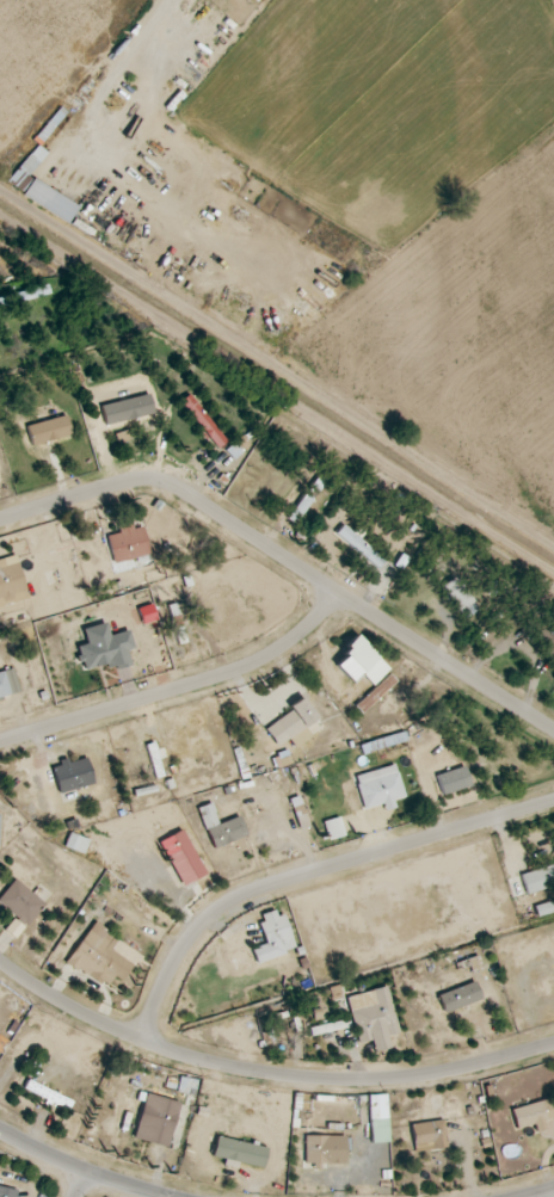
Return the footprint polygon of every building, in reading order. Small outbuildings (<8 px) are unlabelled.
[(8,181),(18,189),(47,153),(37,145),(8,181)] [(70,221),(78,203),(30,181),(22,199),(70,221)] [(227,440),(186,395),(177,403),(217,448),(227,440)] [(71,436),(65,415),(26,426),(32,446),(71,436)] [(326,480),(318,474),(287,518),(295,524),(326,480)] [(143,527),(132,529),(131,524),(117,526),(118,534),(107,536),(112,562),(148,556),(143,527)] [(384,559),(342,525),(334,534),(377,569),(384,559)] [(18,563),(5,567),(3,558),(0,559),(0,606),(28,599),(18,563)] [(460,620),(477,611),(458,576),(441,585),(460,620)] [(553,657),(553,623),(541,607),(523,621),(532,632),(530,633),(551,660),(553,657)] [(82,628),(85,644),(75,646),(82,673),(129,662),(127,650),(133,649),(128,630),(108,635),(105,623),(82,628)] [(331,662),(352,684),(362,675),(371,686),(388,670),(358,637),(331,662)] [(18,693),(14,669),(0,672),(0,697),(18,693)] [(396,681),(389,674),(354,706),(361,714),(396,681)] [(275,745),(317,721),(303,697),(288,706),(291,712),(264,727),(275,745)] [(93,785),(86,757),(51,765),(58,793),(93,785)] [(354,775),(362,809),(383,805),(384,811),(395,808),(393,801),(404,798),(396,765),(354,775)] [(442,795),(470,786),(464,766),(435,775),(442,795)] [(197,808),(212,848),(246,836),(239,816),(218,824),(211,803),(197,808)] [(326,840),(343,837),(340,818),(323,821),(326,840)] [(159,841),(182,887),(205,875),(182,829),(159,841)] [(83,854),(89,840),(69,833),(64,847),(83,854)] [(527,895),(553,887),(553,864),(520,874),(527,895)] [(45,905),(15,879),(0,896),(0,904),(26,927),(45,905)] [(534,906),(536,916),(553,912),(553,902),(534,906)] [(282,910),(258,917),(266,944),(251,948),(255,963),(295,951),(282,910)] [(67,961),(107,987),(114,976),(122,981),(132,964),(110,950),(118,938),(93,922),(67,961)] [(481,999),(474,981),(437,996),(444,1014),(481,999)] [(398,1033),(387,987),(347,996),(358,1044),(371,1041),(374,1052),(389,1049),(387,1035),(398,1033)] [(167,1148),(180,1103),(146,1093),(133,1138),(167,1148)] [(370,1137),(388,1136),(386,1094),(369,1095),(370,1137)] [(543,1120),(553,1118),(553,1101),(553,1099),(511,1107),(515,1129),(534,1125),(535,1132),(545,1131),(543,1120)] [(410,1125),(413,1146),(430,1144),(431,1151),(447,1148),(442,1120),(410,1125)] [(267,1145),(215,1138),(212,1159),(264,1166),(267,1145)] [(16,1189),(0,1187),(0,1196),(15,1196),(16,1189)]
